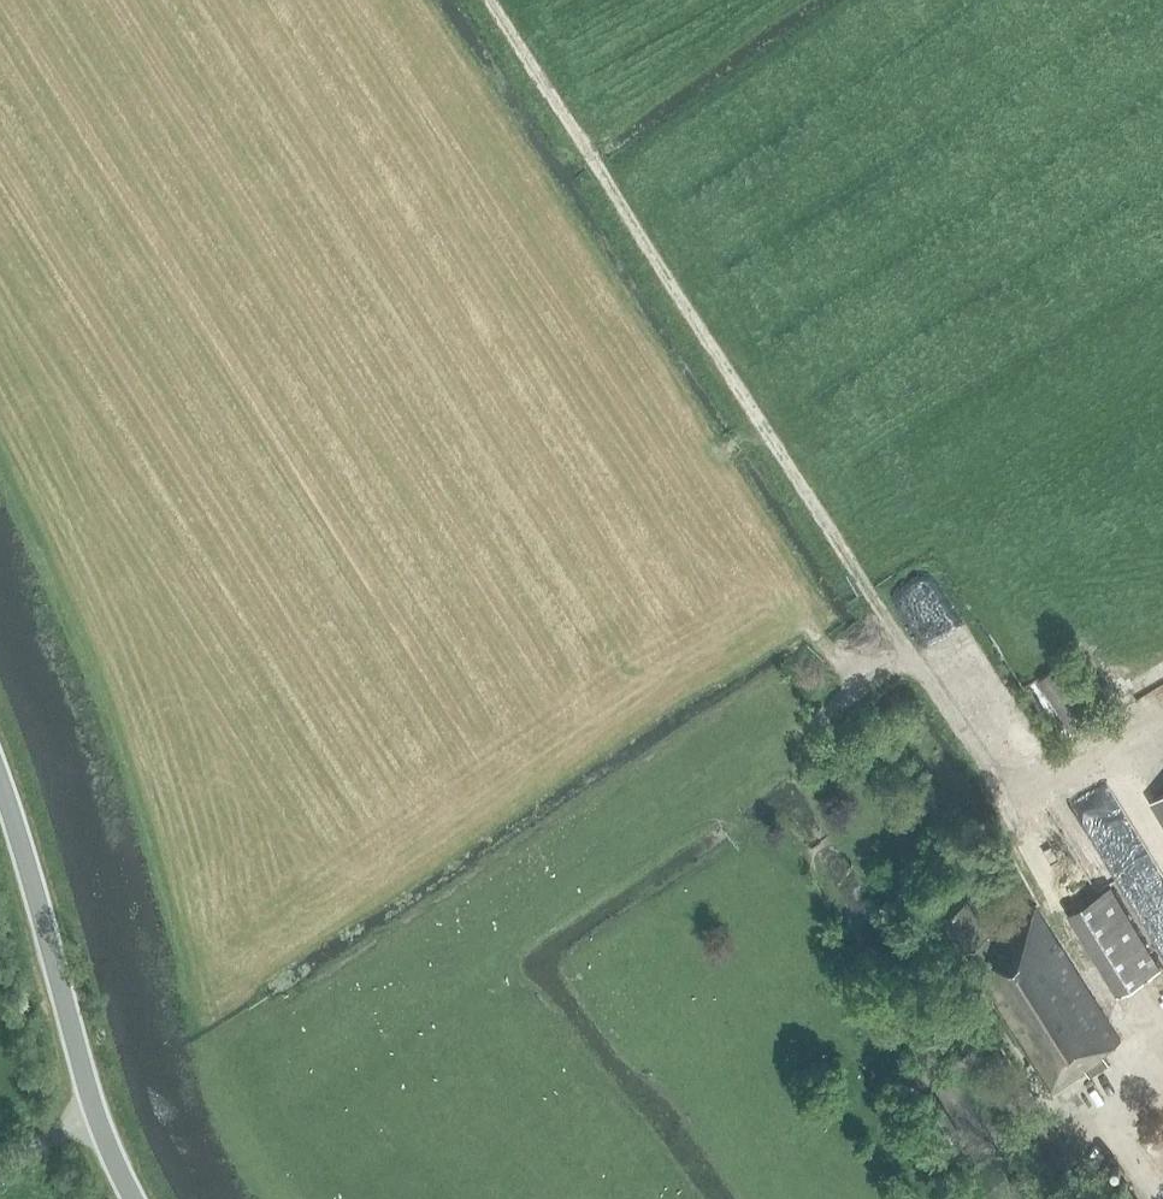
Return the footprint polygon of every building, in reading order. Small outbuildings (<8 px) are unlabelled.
[(1088,719),(1055,669),(1037,681),(1070,731),(1088,719)] [(1152,801),(1162,819),(1162,795),(1152,801)] [(1120,999),(1162,973),(1162,969),(1112,885),(1067,912),(1120,999)] [(1101,1053),(1120,1041),(1035,908),(991,936),(966,898),(942,913),(980,972),(977,975),(1051,1091),(1085,1070),(1089,1077),(1108,1064),(1101,1053)] [(918,1105),(944,1145),(961,1135),(935,1094),(918,1105)]
